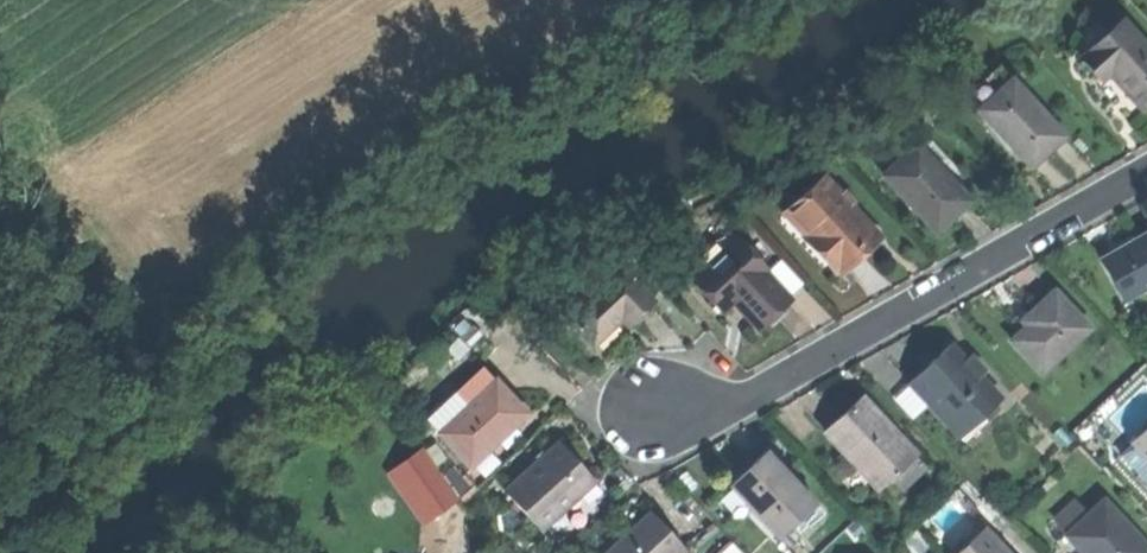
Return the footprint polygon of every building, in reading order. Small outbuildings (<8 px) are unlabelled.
[(1074,59),(1095,81),(1104,73),(1140,110),(1146,103),(1146,51),(1116,19),(1074,59)] [(976,85),(988,97),(1007,80),(994,67),(976,85)] [(977,108),(1030,164),(1045,150),(1062,134),(1009,78),(1007,80),(988,97),(977,108)] [(884,176),(938,233),(953,218),(971,201),(918,145),(884,176)] [(815,245),(836,268),(857,249),(876,231),(824,173),(789,205),(820,239),(815,245)] [(1122,298),(1146,284),(1146,229),(1129,239),(1099,257),(1122,298)] [(736,236),(692,277),(722,308),(731,299),(757,326),(772,312),(788,297),(762,270),(766,267),(736,236)] [(620,265),(597,287),(622,313),(627,319),(651,296),(620,265)] [(564,310),(593,340),(602,330),(609,323),(610,324),(622,313),(597,287),(592,283),(564,310)] [(1034,303),(1019,317),(1024,322),(1009,337),(1039,369),(1086,326),(1051,288),(1034,303)] [(907,381),(958,435),(999,397),(947,342),(926,362),(907,381)] [(435,431),(467,465),(525,410),(509,393),(494,377),(435,431)] [(822,430),(876,488),(914,453),(860,395),(841,412),(822,430)] [(1126,433),(1131,439),(1141,429),(1136,423),(1126,433)] [(1146,461),(1146,424),(1141,429),(1131,439),(1129,441),(1146,461)] [(379,460),(429,530),(464,506),(414,435),(379,460)] [(502,488),(539,529),(591,482),(593,480),(574,459),(556,440),(502,488)] [(1146,484),(1146,461),(1129,441),(1116,453),(1135,472),(1132,475),(1139,483),(1143,480),(1146,484)] [(726,485),(777,538),(814,503),(764,450),(745,468),(726,485)] [(600,491),(591,482),(539,529),(547,538),(600,491)] [(1067,527),(1087,508),(1076,496),(1056,516),(1067,527)] [(1099,498),(1061,534),(1080,552),(1146,552),(1146,548),(1099,498)] [(683,548),(665,529),(648,510),(600,552),(677,552),(683,548)] [(981,525),(952,552),(1008,552),(981,525)]
